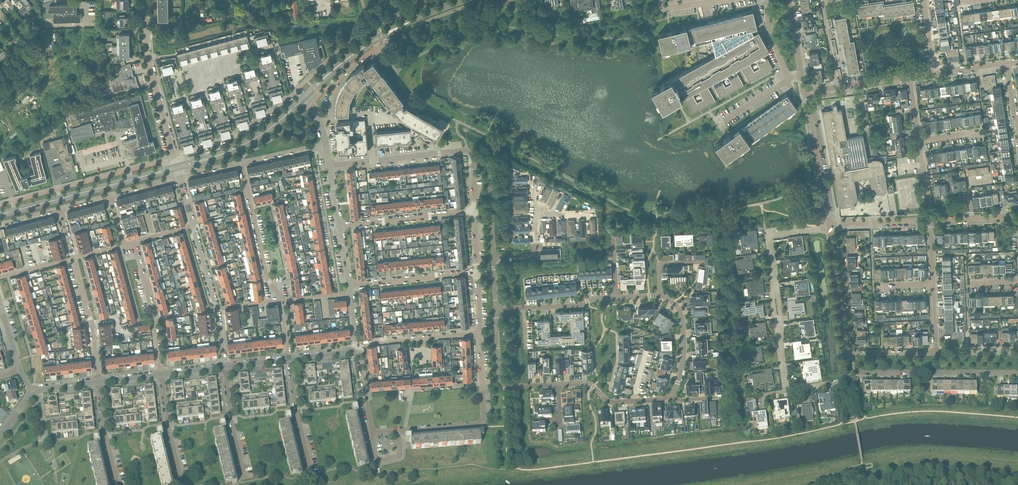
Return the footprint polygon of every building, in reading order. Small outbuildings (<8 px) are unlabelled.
[(53,4),(53,0),(39,4),(41,12),(42,17),(53,17),(53,21),(80,20),(80,13),(76,13),(76,3),(53,4)] [(117,9),(121,9),(121,7),(128,7),(128,0),(117,0),(117,9)] [(157,8),(168,8),(167,0),(157,0),(157,8)] [(296,0),(290,1),(292,19),(298,18),(296,0)] [(572,10),(579,8),(584,8),(585,9),(592,8),(593,12),(597,11),(601,11),(600,5),(599,0),(570,0),(572,10)] [(883,6),(882,2),(857,6),(859,17),(883,13),(884,17),(915,13),(913,1),(883,6)] [(809,8),(808,2),(800,4),(801,10),(803,9),(804,12),(812,11),(811,8),(809,8)] [(24,5),(19,10),(22,13),(28,9),(24,5)] [(935,7),(936,14),(944,12),(944,8),(947,7),(947,6),(948,5),(947,5),(935,7)] [(169,20),(169,16),(168,16),(168,8),(157,8),(157,20),(169,20)] [(748,82),(748,83),(756,78),(757,78),(764,74),(765,73),(773,69),(765,53),(770,51),(759,31),(754,33),(752,30),(758,28),(753,10),(708,22),(705,23),(687,27),(669,31),(658,34),(663,51),(712,39),(716,55),(662,84),(652,90),(663,110),(676,102),(675,100),(679,98),(680,100),(683,98),(692,114),(699,110),(700,109),(707,105),(708,105),(716,100),(715,100),(707,85),(712,83),(720,98),(719,98),(727,94),(729,93),(735,90),(737,89),(744,85),(744,84),(744,85),(735,70),(740,67),(748,82)] [(812,11),(804,12),(804,15),(802,15),(803,22),(812,20),(813,20),(812,11)] [(125,14),(120,14),(120,17),(120,25),(129,25),(129,17),(125,17),(125,14)] [(845,17),(834,19),(839,44),(843,43),(848,74),(859,72),(858,65),(854,41),(850,41),(845,17)] [(812,20),(803,22),(804,25),(804,28),(806,28),(807,31),(817,29),(817,26),(815,26),(815,24),(812,24),(812,20)] [(949,24),(937,26),(937,30),(939,30),(939,31),(939,32),(950,30),(949,24)] [(806,34),(807,40),(815,39),(814,33),(818,32),(817,29),(807,31),(807,33),(806,34)] [(179,64),(250,45),(248,38),(247,34),(247,33),(246,30),(241,31),(235,33),(230,34),(225,35),(220,37),(215,38),(210,39),(205,41),(200,42),(195,43),(190,45),(185,46),(180,47),(175,49),(177,56),(179,64)] [(264,30),(259,32),(262,43),(269,41),(267,35),(271,34),(270,30),(264,32),(264,31),(265,31),(264,30)] [(251,35),(250,36),(250,38),(251,39),(254,39),(255,45),(262,43),(259,32),(254,33),(254,34),(255,33),(255,34),(251,35)] [(117,58),(129,57),(129,33),(117,33),(117,58)] [(1008,36),(1009,39),(1009,41),(1010,48),(1014,48),(1014,49),(1016,48),(1015,40),(1012,40),(1011,36),(1008,36)] [(308,71),(321,60),(320,57),(321,55),(321,54),(321,53),(321,51),(321,50),(319,50),(316,37),(301,40),(301,41),(283,45),(280,46),(280,45),(279,45),(282,58),(282,57),(285,57),(290,56),(292,55),(303,53),(304,52),(308,71)] [(984,44),(985,52),(989,51),(989,52),(991,52),(990,43),(987,44),(986,37),(984,38),(983,38),(984,44)] [(998,37),(996,37),(996,42),(998,50),(1002,49),(1002,50),(1004,50),(1003,41),(999,42),(999,39),(998,37)] [(815,39),(807,40),(807,43),(808,46),(810,46),(810,49),(820,47),(819,44),(818,45),(816,45),(815,39)] [(953,45),(952,43),(941,44),(942,51),(946,50),(946,53),(952,52),(952,49),(950,49),(949,46),(953,45)] [(809,52),(810,58),(818,57),(817,51),(820,50),(820,47),(810,49),(811,52),(809,52)] [(261,65),(268,63),(265,51),(262,52),(263,55),(259,57),(261,65)] [(267,51),(266,51),(265,51),(268,63),(274,61),(272,53),(268,54),(267,51)] [(813,65),(813,67),(822,66),(821,63),(819,63),(818,57),(810,58),(811,65),(813,65)] [(173,63),(176,62),(176,59),(171,61),(172,62),(166,63),(168,71),(175,69),(173,63)] [(268,63),(271,76),(274,75),(273,71),(277,70),(274,61),(268,63)] [(166,63),(161,65),(160,62),(157,63),(158,67),(160,67),(161,73),(168,71),(166,63)] [(391,84),(391,83),(389,80),(387,81),(386,79),(385,77),(386,76),(380,69),(379,70),(378,68),(376,66),(377,65),(375,62),(366,68),(364,65),(365,65),(364,64),(356,70),(361,76),(365,73),(380,92),(380,93),(381,92),(390,85),(391,84)] [(134,76),(130,63),(123,65),(118,69),(120,76),(110,80),(113,92),(138,86),(135,76),(134,76)] [(267,73),(268,77),(271,76),(268,63),(261,65),(263,74),(267,73)] [(250,65),(249,66),(248,66),(251,77),(258,75),(256,67),(251,69),(250,65)] [(251,77),(248,66),(246,66),(247,70),(242,71),(244,79),(251,77)] [(814,70),(812,70),(813,76),(821,75),(821,69),(822,69),(822,66),(813,67),(814,70)] [(364,80),(361,76),(356,70),(352,73),(350,76),(360,85),(362,82),(362,81),(364,80)] [(258,75),(251,77),(255,91),(258,90),(257,86),(260,85),(258,75)] [(271,76),(275,90),(282,88),(279,78),(275,79),(274,75),(271,76)] [(813,76),(812,76),(813,80),(814,80),(814,83),(823,82),(821,75),(813,76)] [(268,91),(275,90),(271,76),(268,77),(269,81),(265,82),(268,91)] [(347,79),(344,82),(355,89),(356,87),(357,88),(360,85),(350,76),(347,79)] [(241,87),(239,79),(234,81),(233,77),(231,78),(234,89),(241,87)] [(251,91),(255,91),(251,77),(244,79),(247,89),(250,88),(251,91)] [(231,78),(230,78),(229,78),(229,82),(225,83),(227,91),(234,89),(231,78)] [(974,82),(974,81),(970,82),(971,90),(975,90),(975,93),(979,92),(978,89),(977,89),(976,82),(974,82)] [(354,91),(355,89),(344,82),(342,86),(340,90),(353,95),(355,92),(354,91)] [(403,105),(404,105),(405,104),(403,102),(403,101),(398,96),(395,90),(390,85),(381,92),(380,93),(380,92),(379,93),(380,95),(381,94),(392,109),(393,109),(395,112),(396,111),(403,105)] [(215,87),(213,88),(216,99),(223,97),(221,89),(216,90),(215,87)] [(234,89),(237,103),(241,102),(240,98),(243,97),(241,87),(234,89)] [(209,101),(216,99),(213,88),(211,88),(212,91),(207,93),(209,101)] [(284,96),(282,88),(275,90),(277,98),(281,97),(281,96),(284,96)] [(922,99),(922,98),(928,97),(927,89),(924,89),(924,88),(920,89),(920,91),(916,92),(918,100),(922,99)] [(233,100),(234,103),(237,103),(234,89),(227,91),(230,101),(233,100)] [(890,101),(890,97),(889,89),(883,90),(884,96),(881,96),(882,103),(885,102),(890,101)] [(895,89),(889,89),(890,97),(891,101),(896,100),(896,101),(900,100),(899,98),(899,94),(898,94),(896,94),(895,89)] [(895,108),(896,112),(902,111),(902,108),(909,107),(906,89),(898,90),(898,94),(899,94),(899,98),(905,97),(906,100),(906,103),(901,104),(902,108),(895,108)] [(255,91),(258,104),(265,102),(263,93),(259,94),(258,90),(255,91)] [(273,100),(277,98),(275,90),(268,91),(270,99),(273,99),(273,100)] [(338,93),(337,97),(350,101),(350,99),(351,99),(353,95),(340,90),(338,93)] [(249,96),(251,106),(258,104),(255,91),(251,91),(253,95),(249,96)] [(794,103),(792,101),(787,93),(725,138),(716,144),(726,159),(767,129),(797,108),(794,103)] [(878,93),(872,94),(873,102),(879,101),(879,103),(882,103),(881,96),(878,97),(878,93)] [(129,97),(95,106),(69,113),(73,127),(70,128),(73,140),(94,135),(94,133),(96,132),(97,132),(102,130),(102,132),(118,128),(118,126),(126,124),(126,125),(130,124),(129,125),(131,126),(133,123),(134,126),(137,138),(124,142),(128,158),(134,156),(146,153),(148,153),(156,151),(153,141),(149,142),(147,135),(142,118),(146,117),(143,104),(140,94),(129,97)] [(864,101),(865,107),(868,107),(869,108),(873,107),(874,106),(873,102),(872,94),(866,95),(867,101),(864,101)] [(191,109),(198,107),(195,95),(193,96),(193,99),(189,100),(191,109)] [(197,95),(195,95),(198,107),(205,105),(203,97),(198,98),(197,95)] [(216,99),(220,112),(223,111),(222,108),(226,107),(223,97),(216,99)] [(349,103),(350,101),(337,97),(336,101),(336,106),(350,107),(350,103),(349,103)] [(216,109),(217,113),(220,112),(216,99),(209,101),(212,110),(216,109)] [(172,114),(179,113),(176,101),(174,102),(175,105),(170,106),(172,114)] [(179,113),(186,111),(184,103),(179,104),(178,101),(176,101),(179,113)] [(237,103),(241,116),(248,114),(245,105),(242,106),(241,102),(237,103)] [(261,113),(265,112),(265,111),(267,110),(265,102),(258,104),(261,113)] [(234,118),(241,116),(237,103),(234,103),(235,107),(232,108),(234,118)] [(253,114),(256,113),(256,114),(261,113),(258,104),(251,106),(253,114)] [(405,104),(404,105),(403,105),(396,111),(395,112),(400,118),(405,108),(407,107),(405,104)] [(198,107),(201,120),(205,119),(204,115),(207,114),(205,105),(198,107)] [(881,192),(885,191),(886,190),(886,189),(887,189),(886,188),(886,184),(886,180),(885,180),(883,169),(883,165),(882,165),(882,163),(881,162),(880,161),(878,160),(877,159),(875,159),(873,159),(872,160),(868,161),(863,135),(847,138),(842,109),(838,110),(837,105),(833,105),(833,109),(821,111),(832,172),(831,172),(832,175),(833,174),(839,207),(851,205),(851,208),(855,207),(854,202),(858,201),(856,192),(854,179),(858,179),(868,176),(873,187),(875,191),(875,192),(877,193),(881,192)] [(336,114),(348,113),(348,111),(349,111),(350,107),(336,106),(336,110),(336,117),(338,117),(338,116),(336,117),(336,114)] [(197,117),(198,121),(201,120),(198,107),(191,109),(194,118),(197,117)] [(409,109),(407,107),(405,108),(400,118),(405,121),(404,122),(411,126),(417,113),(417,112),(410,107),(409,109)] [(974,111),(975,122),(982,121),(980,110),(974,111)] [(179,113),(183,126),(186,125),(185,121),(189,120),(186,111),(179,113)] [(220,112),(223,126),(230,124),(228,114),(224,115),(223,111),(220,112)] [(890,121),(901,120),(900,114),(903,114),(902,111),(896,112),(896,114),(889,115),(890,121)] [(993,119),(997,119),(1006,117),(1005,115),(1004,115),(1004,111),(993,113),(992,113),(993,119)] [(216,128),(223,126),(220,112),(217,113),(218,117),(214,118),(216,128)] [(961,112),(955,113),(956,117),(957,125),(963,124),(961,112)] [(179,123),(180,127),(183,126),(179,113),(172,114),(175,124),(179,123)] [(421,135),(422,136),(423,138),(424,139),(426,140),(427,141),(429,141),(431,141),(432,141),(433,141),(434,141),(435,140),(437,139),(438,140),(439,139),(440,137),(441,136),(440,135),(441,134),(441,133),(441,131),(441,129),(441,128),(440,126),(439,125),(438,123),(437,122),(436,122),(436,121),(426,115),(426,116),(422,114),(421,115),(419,114),(417,113),(411,126),(412,126),(411,128),(376,132),(376,133),(377,145),(412,141),(412,140),(412,137),(421,134),(421,135)] [(243,125),(248,124),(247,123),(250,122),(248,114),(241,116),(243,125)] [(949,114),(943,115),(943,116),(945,127),(951,126),(949,118),(949,114)] [(236,126),(239,125),(239,126),(243,125),(241,116),(234,118),(236,126)] [(201,120),(205,134),(212,132),(209,122),(206,123),(205,119),(201,120)] [(337,124),(338,129),(337,129),(338,130),(337,130),(335,130),(335,135),(338,134),(339,140),(338,140),(336,141),(337,145),(339,145),(339,146),(340,150),(340,152),(342,152),(343,152),(351,151),(353,151),(353,153),(358,153),(358,150),(364,150),(364,152),(368,152),(368,147),(365,123),(365,120),(365,119),(348,121),(340,122),(339,122),(337,122),(337,124)] [(928,120),(920,121),(921,127),(925,127),(926,130),(932,129),(931,119),(928,120)] [(198,135),(205,134),(201,120),(198,121),(199,125),(196,126),(198,135)] [(232,132),(230,124),(223,126),(226,135),(230,133),(230,132),(232,132)] [(183,126),(186,139),(193,138),(191,128),(187,129),(186,125),(183,126)] [(889,127),(890,136),(897,135),(897,132),(902,131),(902,125),(890,127),(889,127)] [(179,141),(186,139),(183,126),(180,127),(181,131),(177,132),(179,141)] [(222,136),(226,135),(223,126),(216,128),(219,135),(221,135),(222,136)] [(214,140),(212,132),(205,134),(207,142),(212,141),(211,140),(214,140)] [(203,143),(207,142),(205,134),(198,135),(200,143),(203,142),(203,143)] [(897,135),(890,136),(892,144),(904,142),(903,137),(897,138),(897,135)] [(76,171),(74,163),(71,152),(68,153),(66,143),(65,143),(64,138),(43,143),(44,149),(58,146),(63,164),(52,167),(55,178),(73,173),(73,172),(76,171)] [(195,145),(193,138),(186,139),(189,148),(193,147),(193,146),(195,145)] [(185,149),(189,148),(186,139),(179,141),(182,149),(184,148),(185,149)] [(985,145),(979,146),(980,154),(983,154),(984,157),(987,157),(985,145)] [(15,156),(9,157),(3,159),(13,181),(12,181),(14,185),(15,185),(16,188),(47,180),(40,156),(41,155),(40,152),(30,155),(34,173),(22,176),(14,159),(16,158),(15,156)] [(937,161),(936,153),(929,154),(929,156),(925,156),(927,164),(931,163),(931,161),(934,161),(935,165),(937,165),(937,163),(936,161),(937,161)] [(308,154),(302,155),(304,163),(310,162),(308,154)] [(507,169),(506,170),(507,170),(510,171),(511,169),(518,172),(520,168),(509,163),(508,167),(507,169)] [(434,165),(434,172),(435,174),(438,174),(438,179),(439,181),(435,181),(436,184),(442,184),(440,164),(436,165),(436,164),(434,164),(434,165)] [(368,182),(377,181),(376,172),(370,172),(367,173),(368,182)] [(303,181),(313,179),(313,175),(312,175),(311,173),(300,175),(301,181),(303,181)] [(518,177),(518,175),(514,175),(514,177),(511,177),(511,178),(511,183),(527,183),(527,177),(518,177)] [(945,181),(940,181),(941,193),(944,192),(944,194),(948,193),(948,192),(951,191),(949,177),(948,176),(945,177),(945,181)] [(951,191),(960,190),(959,181),(952,182),(952,176),(949,177),(951,191)] [(544,185),(546,186),(547,184),(548,182),(546,181),(539,177),(537,180),(537,181),(542,184),(541,186),(543,186),(544,185)] [(169,185),(165,186),(167,194),(168,197),(168,198),(171,197),(175,196),(174,192),(172,184),(169,185)] [(515,185),(515,187),(511,187),(511,193),(528,193),(528,187),(527,187),(519,187),(519,185),(519,184),(515,185)] [(305,193),(315,191),(315,187),(314,187),(313,185),(304,187),(300,187),(301,193),(305,193)] [(553,188),(547,185),(545,189),(543,188),(541,191),(544,193),(540,200),(546,203),(546,202),(553,189),(553,188)] [(165,186),(159,188),(161,196),(165,195),(165,198),(168,197),(167,194),(165,186)] [(159,188),(153,189),(155,197),(158,197),(159,196),(160,200),(162,200),(162,199),(161,196),(159,188)] [(558,200),(560,196),(559,196),(558,195),(560,192),(560,191),(554,188),(547,203),(553,206),(556,199),(557,200),(558,200)] [(153,189),(147,191),(149,199),(155,197),(153,189)] [(993,203),(1002,201),(1001,190),(997,191),(998,193),(992,194),(993,203)] [(1003,190),(1001,190),(1002,201),(1004,201),(1005,204),(1011,203),(1010,194),(1004,195),(1003,190)] [(1016,190),(1010,191),(1010,194),(1011,203),(1017,202),(1016,190)] [(147,191),(141,193),(143,200),(149,199),(147,191)] [(985,193),(985,195),(987,204),(993,203),(992,194),(992,192),(985,193)] [(141,193),(135,194),(137,202),(138,205),(144,203),(143,201),(143,200),(141,193)] [(563,193),(556,207),(556,208),(561,211),(561,210),(565,203),(566,204),(567,204),(570,198),(569,198),(568,197),(569,196),(563,193)] [(135,194),(129,196),(131,204),(137,202),(135,194)] [(528,200),(528,196),(527,195),(527,194),(513,194),(512,194),(512,203),(513,203),(527,203),(527,201),(528,200)] [(129,196),(123,197),(126,209),(132,207),(131,204),(129,196)] [(972,197),(973,207),(978,206),(977,205),(980,205),(979,196),(972,197)] [(123,197),(117,199),(119,207),(120,210),(120,213),(127,211),(126,211),(126,209),(123,197)] [(196,209),(204,207),(203,201),(195,203),(195,205),(196,209)] [(103,203),(97,204),(99,212),(106,211),(103,203)] [(529,212),(529,203),(528,203),(513,204),(512,204),(512,213),(529,212)] [(97,204),(91,206),(93,214),(99,212),(97,204)] [(91,206),(85,208),(87,215),(88,218),(94,216),(93,214),(91,206)] [(182,208),(181,208),(180,206),(172,208),(174,214),(183,212),(182,208)] [(85,208),(79,209),(81,217),(87,215),(85,208)] [(79,209),(73,211),(75,219),(81,217),(79,209)] [(276,213),(275,213),(276,217),(285,215),(288,214),(287,209),(284,209),(276,211),(276,213)] [(73,211),(67,212),(69,220),(75,219),(73,211)] [(174,214),(176,220),(184,218),(183,216),(184,216),(183,212),(174,214)] [(199,221),(207,219),(206,213),(198,215),(198,217),(199,221),(199,220),(199,221)] [(515,215),(515,217),(513,217),(513,218),(513,223),(529,222),(528,216),(521,217),(521,215),(521,214),(515,214),(515,215)] [(54,216),(48,218),(50,226),(56,224),(54,216)] [(139,226),(138,223),(138,220),(137,217),(128,219),(131,229),(133,237),(138,236),(142,235),(141,232),(140,229),(139,227),(139,226)] [(48,218),(42,219),(44,227),(50,226),(48,218)] [(184,220),(184,218),(176,220),(177,226),(185,224),(186,224),(185,220),(184,220)] [(595,218),(589,219),(590,226),(587,226),(587,229),(590,229),(590,233),(595,233),(596,233),(595,219),(595,218)] [(42,219),(35,221),(38,229),(44,227),(42,219)] [(122,221),(125,231),(127,239),(133,237),(131,229),(128,219),(122,221)] [(585,219),(579,219),(579,220),(579,230),(577,230),(576,230),(577,234),(578,234),(579,234),(579,236),(585,236),(585,220),(585,219)] [(565,220),(557,221),(558,234),(562,233),(563,233),(565,233),(566,233),(565,221),(565,220)] [(567,220),(567,236),(568,236),(575,235),(575,220),(567,220)] [(35,221),(29,222),(32,230),(33,235),(36,234),(35,232),(38,231),(38,229),(35,221)] [(205,229),(213,227),(211,221),(204,223),(204,225),(203,225),(205,229)] [(547,232),(548,232),(550,232),(550,236),(555,236),(555,222),(555,221),(549,221),(549,229),(547,229),(547,230),(547,232)] [(29,222),(23,224),(25,232),(32,230),(29,222)] [(23,224),(17,226),(19,234),(25,232),(23,224)] [(518,225),(518,227),(514,227),(514,228),(514,233),(530,233),(530,227),(529,227),(522,227),(522,225),(522,224),(517,224),(518,225)] [(109,225),(101,227),(103,233),(112,231),(111,227),(110,227),(109,225)] [(17,226),(11,227),(13,235),(19,234),(17,226)] [(11,227),(5,229),(7,237),(13,235),(11,227)] [(207,235),(215,232),(213,227),(205,229),(206,233),(207,235)] [(748,235),(740,236),(742,250),(758,247),(756,230),(748,231),(748,235)] [(102,240),(105,239),(113,237),(112,235),(113,235),(112,231),(103,233),(101,234),(102,240)] [(217,238),(215,232),(207,235),(208,237),(207,237),(208,241),(217,238)] [(699,234),(699,240),(707,239),(707,243),(709,243),(710,245),(714,245),(713,232),(706,232),(707,234),(699,234)] [(184,237),(185,237),(184,233),(183,233),(172,236),(174,242),(177,241),(185,239),(184,237)] [(675,244),(684,244),(684,233),(675,233),(675,244)] [(693,244),(693,233),(684,233),(684,244),(693,244)] [(935,241),(944,241),(943,233),(937,233),(937,235),(935,235),(935,241)] [(670,234),(661,234),(661,244),(671,244),(670,234)] [(917,234),(918,242),(926,242),(926,237),(924,237),(924,234),(917,234)] [(5,235),(0,237),(0,252),(9,249),(5,235)] [(522,235),(518,236),(518,238),(513,238),(514,243),(514,244),(530,244),(531,244),(530,238),(522,238),(522,236),(522,235)] [(643,235),(631,236),(631,243),(636,243),(636,247),(644,246),(643,242),(643,241),(643,235)] [(802,236),(788,238),(788,241),(792,241),(793,249),(789,250),(790,254),(804,252),(802,236)] [(102,240),(103,245),(106,245),(114,243),(115,243),(114,239),(113,239),(113,237),(105,239),(102,240)] [(210,246),(218,244),(217,238),(208,241),(209,244),(210,244),(210,246)] [(177,241),(178,247),(187,244),(186,241),(185,241),(185,239),(177,241)] [(143,250),(151,248),(150,242),(142,244),(141,244),(142,248),(143,248),(143,250)] [(855,249),(855,243),(846,243),(847,250),(848,250),(849,252),(857,252),(857,249),(855,249)] [(187,244),(178,247),(180,253),(188,250),(187,248),(188,248),(187,244)] [(220,250),(218,244),(210,246),(211,248),(210,248),(211,252),(220,250)] [(153,254),(151,248),(143,250),(144,252),(143,252),(144,256),(153,254)] [(558,259),(557,249),(541,250),(541,260),(558,259)] [(643,249),(631,249),(632,253),(632,257),(634,257),(645,257),(645,256),(644,256),(644,251),(643,251),(643,249)] [(9,251),(10,254),(11,259),(14,268),(16,267),(16,268),(23,266),(21,257),(14,259),(13,256),(12,253),(12,250),(9,251)] [(109,253),(111,259),(119,256),(118,254),(119,254),(118,251),(117,251),(117,250),(109,253)] [(188,250),(180,253),(182,258),(190,256),(189,252),(188,250)] [(214,258),(222,255),(220,250),(211,252),(212,256),(213,256),(214,258)] [(849,255),(847,255),(847,262),(855,261),(857,261),(857,255),(861,255),(861,252),(857,252),(849,252),(849,255)] [(246,255),(243,256),(244,262),(248,261),(256,260),(255,258),(256,257),(255,253),(246,255)] [(753,267),(751,254),(744,255),(744,258),(736,260),(738,273),(744,273),(743,269),(753,267)] [(223,261),(222,255),(214,258),(214,260),(215,264),(215,263),(215,264),(223,261)] [(190,256),(182,258),(183,264),(191,262),(191,260),(190,256)] [(86,265),(94,263),(93,257),(85,259),(84,260),(85,263),(86,263),(86,265)] [(790,258),(781,259),(783,273),(800,271),(799,268),(802,267),(801,263),(799,264),(798,261),(790,262),(790,258)] [(14,268),(11,259),(6,260),(9,271),(12,269),(14,268)] [(147,267),(156,265),(154,259),(146,261),(147,263),(146,264),(147,267)] [(1005,263),(1006,271),(1012,271),(1012,268),(1016,268),(1015,259),(1011,259),(1011,263),(1008,263),(1008,260),(1007,259),(1005,259),(1005,263)] [(0,262),(3,271),(5,271),(5,272),(9,271),(6,260),(0,262)] [(856,266),(855,261),(847,262),(848,268),(851,268),(851,271),(862,271),(862,268),(861,267),(859,267),(859,266),(856,266)] [(112,264),(114,270),(122,268),(121,266),(122,266),(121,262),(112,264)] [(191,262),(183,264),(185,270),(194,267),(193,264),(192,264),(191,262)] [(87,271),(96,269),(94,263),(86,265),(87,267),(86,267),(87,271)] [(606,267),(601,267),(602,277),(607,277),(607,276),(612,275),(611,263),(606,263),(606,267)] [(64,265),(56,267),(58,273),(66,271),(65,269),(66,269),(65,265),(64,265)] [(249,267),(246,268),(247,274),(250,273),(258,271),(258,269),(259,269),(258,265),(249,267)] [(218,272),(218,274),(226,272),(225,266),(217,268),(217,269),(216,269),(217,273),(218,272)] [(702,286),(703,284),(707,284),(709,267),(700,266),(700,268),(699,268),(696,289),(697,289),(697,286),(702,286)] [(925,266),(918,267),(919,275),(921,275),(921,276),(925,276),(925,273),(927,273),(927,266),(925,266)] [(194,271),(195,271),(194,267),(185,270),(179,272),(180,275),(186,274),(187,276),(195,274),(194,271)] [(289,272),(288,272),(289,276),(290,275),(290,276),(301,273),(300,267),(297,268),(289,270),(289,272)] [(89,277),(98,275),(96,269),(87,271),(88,275),(89,275),(89,277)] [(66,271),(58,273),(59,279),(68,276),(67,272),(66,273),(66,271)] [(150,279),(159,277),(158,271),(150,273),(150,275),(149,275),(150,279)] [(849,274),(850,280),(858,280),(861,280),(861,274),(863,274),(863,271),(862,271),(851,271),(851,274),(849,274)] [(228,278),(226,272),(218,274),(219,276),(218,277),(219,280),(228,278)] [(115,276),(117,282),(125,280),(124,278),(125,278),(124,274),(115,276)] [(187,278),(185,278),(187,282),(188,282),(197,279),(196,275),(195,276),(195,274),(187,276),(187,278)] [(17,281),(18,283),(27,281),(25,275),(16,278),(15,278),(17,282),(17,281)] [(90,283),(99,280),(98,275),(89,277),(90,279),(89,279),(90,283)] [(678,280),(682,280),(682,286),(679,288),(682,292),(689,287),(686,283),(686,284),(686,280),(686,276),(673,276),(673,275),(667,276),(668,279),(669,279),(669,283),(679,282),(678,280)] [(68,276),(59,279),(61,284),(69,282),(68,280),(69,280),(68,276)] [(763,283),(762,276),(754,277),(754,280),(746,281),(748,295),(757,294),(757,293),(759,292),(759,294),(764,293),(763,285),(762,283),(763,283)] [(153,285),(161,283),(159,277),(150,279),(151,283),(152,283),(153,285)] [(230,283),(228,278),(219,280),(221,284),(222,286),(230,283)] [(644,278),(634,279),(623,279),(623,282),(621,282),(621,289),(627,289),(626,284),(638,283),(638,288),(636,288),(644,288),(644,281),(645,281),(645,278),(644,278)] [(808,278),(794,280),(794,283),(796,283),(796,285),(795,285),(796,293),(796,296),(810,294),(808,278)] [(197,279),(188,282),(190,287),(198,285),(198,283),(197,279)] [(93,288),(101,286),(99,280),(90,283),(91,287),(92,286),(93,288)] [(858,280),(850,280),(850,287),(853,287),(853,289),(862,289),(862,286),(862,284),(858,284),(858,280)] [(29,287),(27,281),(18,283),(19,285),(18,286),(19,289),(29,287)] [(69,282),(61,284),(62,290),(71,288),(70,284),(69,284),(69,282)] [(162,288),(161,283),(153,285),(153,287),(154,291),(162,288)] [(222,288),(223,292),(231,289),(230,283),(222,286),(222,288)] [(119,288),(120,293),(128,291),(128,289),(127,285),(119,288)] [(198,285),(190,287),(192,293),(200,291),(199,287),(198,285)] [(93,294),(102,292),(101,286),(93,288),(93,290),(92,291),(93,294)] [(21,293),(21,295),(31,292),(29,287),(19,289),(20,293),(21,293)] [(71,288),(62,290),(64,296),(72,294),(71,292),(72,292),(71,288)] [(156,296),(164,294),(162,288),(154,291),(155,295),(155,294),(156,296)] [(233,295),(231,289),(223,292),(224,296),(225,295),(225,297),(233,295)] [(862,292),(862,289),(853,289),(854,292),(852,292),(852,299),(860,299),(860,292),(862,292)] [(189,294),(190,300),(201,297),(201,295),(202,294),(200,291),(192,293),(189,294)] [(32,298),(31,292),(21,295),(22,297),(21,297),(22,301),(32,298)] [(72,294),(64,296),(65,302),(74,300),(73,296),(72,296),(72,294)] [(165,300),(164,294),(156,296),(156,298),(156,299),(157,302),(165,300)] [(233,295),(225,297),(226,299),(225,300),(226,303),(227,303),(235,301),(233,295)] [(706,302),(706,295),(696,295),(696,296),(691,296),(691,300),(691,304),(702,304),(702,301),(706,301),(706,302)] [(1007,295),(1007,305),(1017,305),(1017,298),(1013,298),(1013,295),(1007,295)] [(122,299),(123,305),(131,303),(131,301),(130,297),(122,299)] [(201,297),(190,300),(192,306),(204,302),(203,298),(202,299),(201,297)] [(24,305),(25,307),(34,304),(32,298),(22,301),(23,305),(24,305)] [(97,306),(105,304),(104,298),(96,300),(96,302),(97,306)] [(928,310),(928,302),(926,302),(926,298),(920,299),(920,307),(920,309),(923,309),(923,307),(926,307),(926,310),(928,310)] [(795,299),(787,300),(789,318),(795,317),(794,313),(802,312),(804,312),(805,312),(806,316),(804,302),(796,303),(795,299)] [(856,305),(856,308),(865,308),(864,305),(861,305),(860,299),(852,299),(852,305),(856,305)] [(74,300),(65,302),(67,308),(75,306),(74,304),(75,303),(74,300)] [(742,315),(744,315),(757,313),(756,312),(759,312),(760,317),(764,316),(763,304),(758,304),(758,305),(756,306),(755,300),(745,301),(745,305),(739,305),(740,315),(742,315)] [(194,312),(205,308),(204,306),(205,306),(204,302),(192,306),(194,312)] [(36,310),(34,304),(25,307),(25,309),(26,313),(36,310)] [(50,305),(46,306),(43,308),(43,309),(43,310),(43,311),(43,312),(43,313),(43,314),(51,311),(50,305)] [(266,307),(267,318),(258,319),(258,320),(259,323),(259,326),(280,323),(278,305),(266,307)] [(168,312),(167,306),(159,308),(159,310),(160,314),(168,312)] [(653,315),(658,306),(649,307),(645,316),(653,315)] [(707,306),(709,306),(695,306),(695,310),(695,315),(705,314),(705,311),(707,311),(707,306)] [(629,307),(624,307),(624,309),(619,310),(619,314),(618,316),(621,319),(623,318),(631,318),(631,319),(634,319),(634,317),(635,315),(635,312),(631,312),(629,312),(629,307)] [(638,307),(638,317),(645,316),(649,307),(638,307)] [(865,317),(865,308),(856,308),(856,311),(854,311),(855,317),(863,317),(865,317)] [(36,310),(26,313),(27,316),(28,316),(28,318),(37,315),(40,315),(39,312),(39,309),(36,310)] [(125,311),(126,317),(134,315),(134,313),(134,312),(133,309),(125,311)] [(100,318),(108,316),(107,310),(99,312),(99,314),(100,318),(100,317),(100,318)] [(77,311),(69,314),(70,319),(78,317),(78,315),(77,311)] [(551,320),(537,321),(538,344),(585,342),(584,323),(589,323),(588,311),(568,312),(555,313),(555,321),(570,320),(570,334),(552,335),(551,320)] [(660,311),(654,320),(661,324),(666,317),(667,315),(663,313),(660,311)] [(28,320),(29,324),(39,321),(37,315),(28,318),(29,320),(28,320)] [(135,317),(134,315),(126,317),(128,323),(136,321),(136,320),(137,320),(136,316),(135,317)] [(666,317),(661,324),(660,326),(663,328),(664,332),(668,331),(674,322),(666,317)] [(866,317),(865,317),(863,317),(855,317),(855,324),(858,323),(858,326),(867,326),(867,323),(866,323),(866,317)] [(816,335),(813,319),(800,321),(800,324),(804,324),(805,337),(816,335)] [(31,328),(32,330),(41,327),(39,321),(29,324),(30,328),(31,328)] [(696,329),(696,330),(702,330),(702,333),(711,333),(711,329),(707,329),(707,322),(707,321),(706,322),(696,322),(695,322),(695,323),(696,329)] [(758,326),(750,327),(751,341),(752,341),(756,340),(756,337),(767,335),(765,322),(757,323),(758,326)] [(857,329),(857,336),(865,335),(865,329),(869,329),(869,326),(867,326),(858,326),(859,329),(857,329)] [(31,332),(33,336),(43,333),(41,327),(32,330),(32,332),(31,332)] [(999,330),(999,338),(1002,338),(1002,340),(1009,340),(1008,331),(1008,328),(1002,328),(999,328),(999,330)] [(909,335),(903,335),(903,343),(909,343),(909,341),(912,341),(912,329),(908,329),(909,335)] [(915,329),(912,329),(912,341),(914,341),(915,341),(915,343),(917,343),(921,343),(921,334),(921,331),(915,332),(915,329)] [(990,332),(990,340),(996,340),(996,338),(999,338),(999,330),(996,330),(996,332),(990,332)] [(1015,338),(1017,338),(1017,330),(1015,330),(1015,331),(1008,331),(1009,340),(1015,339),(1015,338)] [(662,349),(672,348),(672,339),(669,339),(669,334),(671,334),(671,332),(655,336),(655,337),(656,337),(656,341),(659,341),(659,344),(662,344),(662,349)] [(35,339),(35,341),(44,339),(43,333),(33,336),(34,340),(35,339)] [(928,334),(921,334),(921,343),(925,342),(928,342),(928,338),(930,338),(929,333),(928,333),(928,334)] [(696,344),(696,345),(707,345),(707,334),(699,334),(699,338),(696,338),(696,340),(695,340),(695,344),(696,344)] [(868,335),(865,335),(857,336),(857,342),(859,342),(859,346),(869,346),(868,335)] [(35,344),(36,347),(46,344),(44,339),(35,341),(36,343),(35,344)] [(801,344),(801,340),(793,341),(795,359),(800,358),(800,354),(807,353),(808,357),(811,357),(809,343),(801,344)] [(48,350),(46,344),(36,347),(37,351),(38,351),(39,353),(48,350)] [(707,345),(696,345),(697,352),(699,352),(699,353),(704,353),(704,351),(707,351),(707,345)] [(753,350),(745,351),(746,361),(752,360),(763,359),(761,345),(753,346),(753,350)] [(660,352),(659,355),(663,356),(661,361),(671,364),(673,358),(672,358),(671,358),(671,356),(670,356),(671,354),(660,352)] [(708,360),(707,356),(701,357),(701,360),(693,360),(693,364),(692,364),(693,367),(694,367),(694,368),(698,368),(698,369),(702,368),(706,368),(705,360),(708,360)] [(551,374),(551,370),(550,370),(549,357),(543,357),(543,359),(543,361),(544,374),(551,374)] [(568,359),(556,359),(556,364),(554,364),(554,369),(556,368),(556,372),(564,371),(563,366),(568,366),(568,367),(569,367),(568,359)] [(822,380),(821,375),(819,359),(803,361),(803,364),(806,364),(807,372),(805,372),(804,373),(804,376),(806,377),(807,382),(822,380)] [(658,367),(657,371),(665,373),(666,369),(670,370),(671,364),(661,361),(660,367),(658,367)] [(528,362),(529,376),(535,376),(534,370),(536,370),(536,362),(528,362)] [(617,368),(627,371),(628,371),(630,366),(619,363),(617,368)] [(771,367),(763,368),(764,372),(752,373),(754,387),(758,387),(757,383),(759,383),(773,381),(771,367)] [(657,371),(655,375),(658,376),(656,382),(666,385),(668,379),(664,378),(665,373),(657,371)] [(699,391),(699,384),(704,383),(704,371),(696,371),(696,383),(692,384),(692,383),(686,384),(686,385),(685,385),(686,388),(687,388),(687,392),(692,392),(699,391)] [(456,374),(452,374),(453,382),(456,382),(456,377),(464,377),(464,381),(472,380),(473,379),(473,377),(472,376),(472,373),(463,374),(456,374)] [(720,379),(714,380),(714,379),(705,379),(706,392),(715,391),(714,387),(720,387),(720,379)] [(653,381),(652,387),(654,388),(664,391),(666,385),(656,382),(653,381)] [(7,384),(4,385),(7,394),(17,391),(14,382),(7,384)] [(871,394),(871,383),(864,383),(864,384),(860,384),(860,392),(864,392),(864,394),(871,394)] [(613,384),(612,389),(622,392),(623,386),(613,384)] [(997,397),(1004,397),(1004,388),(997,388),(995,388),(995,390),(997,390),(997,397)] [(571,394),(567,394),(567,405),(574,404),(574,398),(576,398),(576,399),(581,399),(581,390),(571,390),(571,394)] [(17,391),(7,394),(10,403),(17,400),(14,392),(17,391)] [(552,392),(540,393),(540,397),(543,397),(543,403),(550,402),(550,400),(554,399),(554,397),(553,397),(553,395),(552,392)] [(833,394),(819,396),(821,412),(835,410),(833,394)] [(755,411),(756,399),(747,399),(747,411),(755,411)] [(774,402),(776,418),(790,416),(788,400),(774,402)] [(701,420),(710,419),(709,409),(708,410),(708,402),(704,402),(704,404),(700,404),(701,410),(701,420)] [(720,413),(720,409),(716,409),(716,404),(710,404),(711,420),(711,419),(716,419),(716,420),(717,420),(716,413),(720,413)] [(811,405),(797,407),(799,423),(814,421),(811,405)] [(538,413),(538,417),(552,416),(551,411),(552,411),(551,411),(551,409),(550,409),(550,406),(536,407),(536,413),(538,413)] [(579,406),(565,406),(565,408),(564,408),(565,418),(569,418),(569,423),(574,423),(574,417),(571,417),(571,413),(572,413),(572,411),(578,410),(578,411),(579,410),(579,406)] [(661,406),(652,406),(653,419),(652,419),(652,424),(656,424),(656,428),(663,427),(661,406)] [(359,416),(357,407),(351,408),(352,414),(345,415),(357,466),(364,465),(364,468),(368,467),(356,417),(359,416)] [(665,420),(674,420),(673,407),(668,408),(668,409),(667,409),(667,412),(664,412),(665,420)] [(678,407),(673,407),(674,420),(679,419),(679,421),(683,420),(682,411),(679,411),(679,408),(678,408),(678,407)] [(689,408),(686,408),(686,410),(686,411),(684,411),(684,416),(686,416),(686,418),(687,418),(687,417),(690,417),(691,417),(694,417),(695,417),(695,415),(698,415),(698,409),(694,409),(694,408),(693,408),(691,408),(689,408)] [(599,417),(600,424),(609,423),(607,410),(598,411),(599,413),(598,414),(599,417)] [(649,428),(648,413),(645,413),(645,412),(644,412),(644,410),(642,411),(642,412),(639,412),(639,423),(644,423),(644,428),(649,428)] [(768,428),(766,411),(752,413),(754,429),(768,428)] [(635,424),(639,423),(639,412),(632,412),(632,414),(629,414),(630,429),(635,429),(635,424)] [(625,413),(615,414),(615,424),(625,424),(625,413)] [(292,425),(290,416),(290,415),(284,416),(286,422),(278,423),(291,474),(297,473),(298,476),(301,475),(289,425),(292,425)] [(533,432),(546,431),(545,423),(544,423),(544,421),(533,422),(533,424),(532,424),(533,432)] [(225,482),(230,481),(232,481),(232,484),(236,483),(224,433),(227,432),(224,423),(219,424),(220,429),(213,431),(225,482)] [(566,427),(567,434),(580,433),(580,426),(579,426),(579,424),(570,424),(570,427),(566,427)] [(162,430),(156,432),(158,437),(150,439),(162,484),(172,484),(161,441),(164,440),(162,430)] [(411,442),(411,449),(481,443),(480,437),(483,437),(483,433),(415,439),(414,436),(405,437),(405,442),(411,442)] [(99,438),(93,439),(95,444),(87,446),(97,484),(107,484),(98,448),(101,447),(99,438)]
